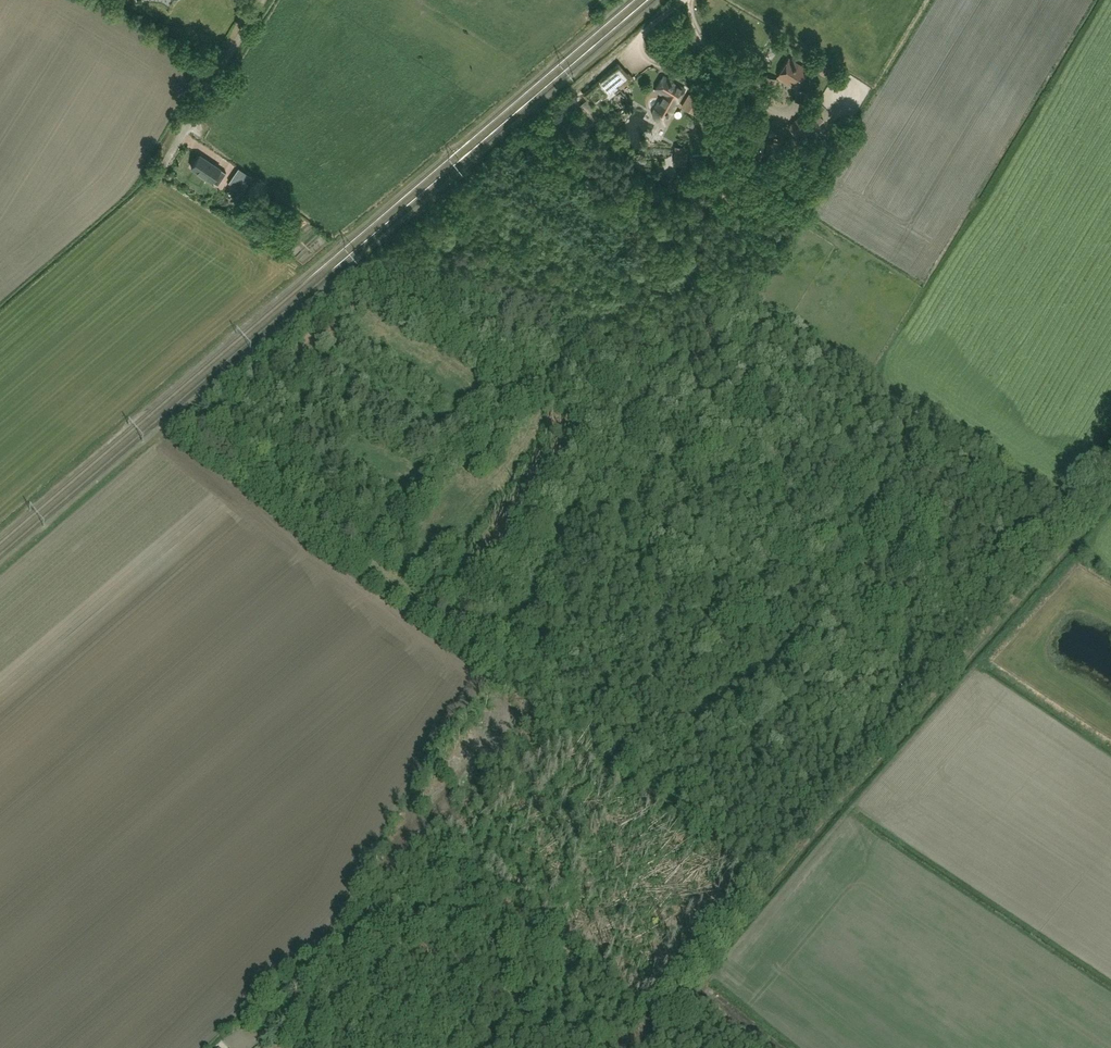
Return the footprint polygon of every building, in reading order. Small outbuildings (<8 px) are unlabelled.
[(799,87),(809,70),(791,58),(780,76),(799,87)] [(595,107),(628,78),(630,80),(632,78),(628,73),(627,74),(618,64),(617,65),(617,66),(584,94),(595,107)] [(820,64),(817,70),(826,75),(829,69),(820,64)] [(659,100),(654,109),(654,110),(654,111),(654,113),(654,114),(655,115),(655,116),(656,117),(657,118),(666,123),(679,102),(678,101),(686,88),(664,75),(656,90),(665,95),(661,101),(659,100)] [(802,141),(823,120),(812,108),(790,129),(802,141)] [(200,155),(191,167),(212,181),(217,174),(222,178),(226,173),(220,169),(200,155)] [(242,191),(247,183),(234,175),(229,182),(242,191)]
